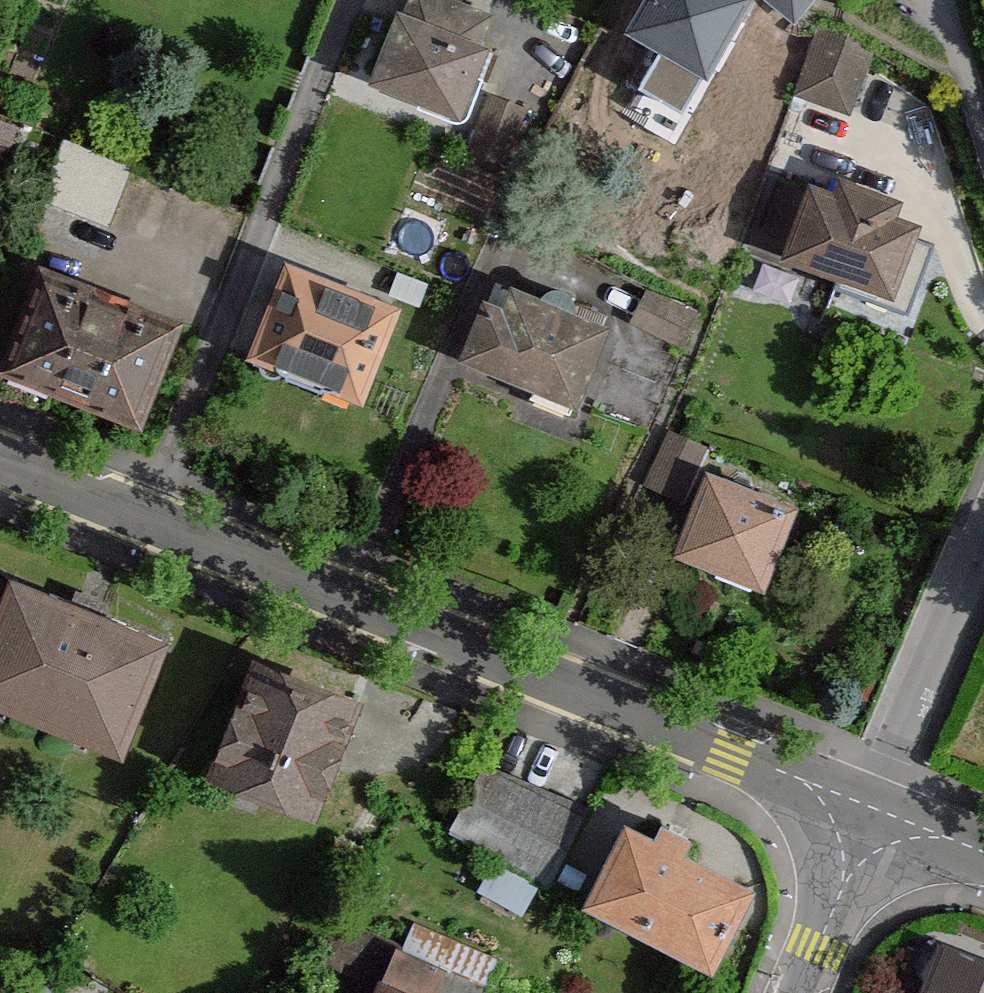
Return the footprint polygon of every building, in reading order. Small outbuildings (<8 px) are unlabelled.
[(348,83),(439,117),(480,10),(455,0),(397,0),(393,11),(378,6),(348,83)] [(608,29),(693,74),(733,0),(623,0),(608,29)] [(809,26),(786,91),(839,110),(862,45),(809,26)] [(478,88),(453,154),(490,168),(515,102),(478,88)] [(47,141),(25,198),(99,227),(122,169),(47,141)] [(790,182),(761,255),(877,300),(907,222),(883,213),(889,198),(820,171),(812,191),(790,182)] [(265,256),(228,352),(310,384),(306,392),(343,406),(383,302),(265,256)] [(120,424),(163,318),(21,261),(0,313),(0,376),(120,424)] [(464,296),(438,360),(559,409),(595,322),(493,280),(484,304),(464,296)] [(632,286),(617,320),(678,345),(693,312),(632,286)] [(690,466),(655,555),(746,592),(775,521),(746,509),(753,490),(690,466)] [(125,763),(173,645),(10,578),(0,603),(0,711),(125,763)] [(178,771),(317,825),(365,704),(226,651),(178,771)] [(447,837),(552,887),(587,810),(483,760),(447,837)] [(656,841),(625,827),(581,910),(712,978),(755,894),(686,857),(692,843),(662,828),(656,841)] [(419,920),(408,945),(475,972),(485,948),(419,920)] [(920,992),(983,992),(983,963),(938,944),(920,992)] [(375,992),(438,992),(448,971),(397,949),(375,992)]
